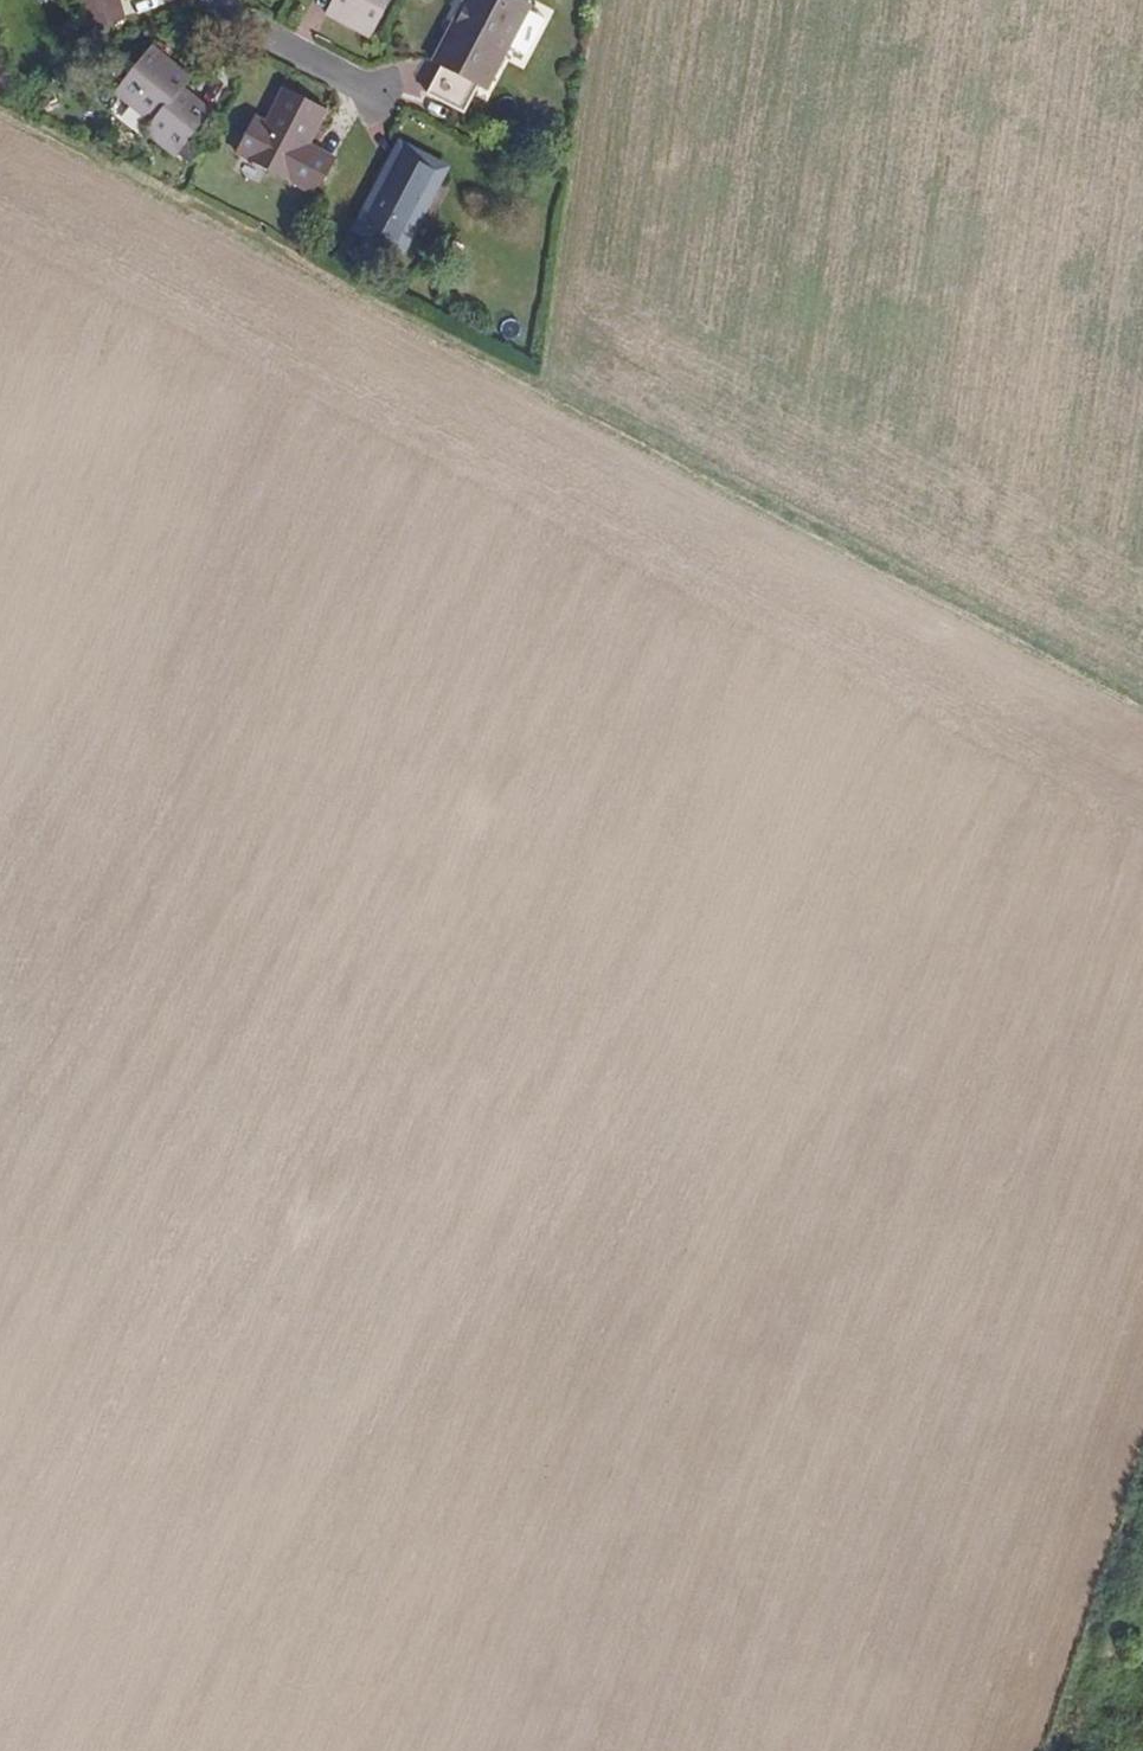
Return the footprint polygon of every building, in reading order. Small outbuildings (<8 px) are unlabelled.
[(89,25),(123,15),(119,0),(82,0),(89,25)] [(327,9),(370,31),(386,0),(331,0),(327,9)] [(441,60),(427,88),(463,107),(478,81),(485,84),(528,2),(525,0),(461,0),(469,3),(441,60)] [(433,55),(441,60),(469,3),(461,0),(433,55)] [(160,40),(121,81),(154,116),(148,123),(173,147),(203,116),(178,91),(194,73),(160,40)] [(254,118),(239,149),(318,190),(333,159),(308,147),(327,107),(284,85),(264,123),(254,118)] [(445,166),(403,144),(360,223),(403,245),(445,166)]
